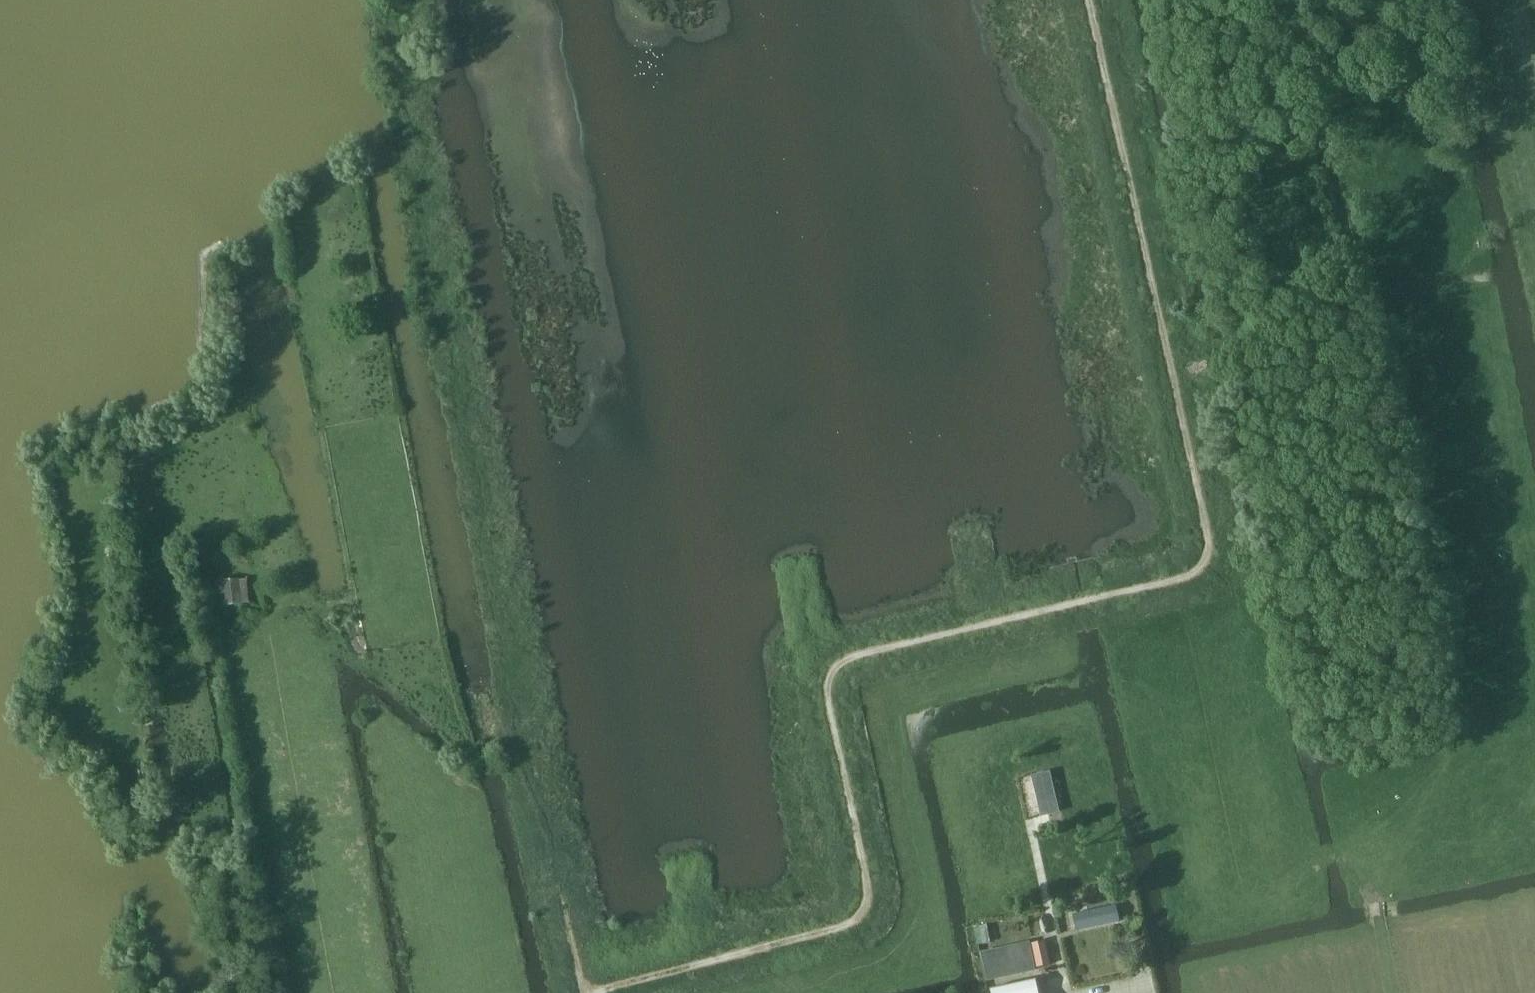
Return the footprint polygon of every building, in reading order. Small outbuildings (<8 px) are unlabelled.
[(223,605),(249,603),(247,578),(217,580),(218,600),(223,600),(223,605)] [(355,655),(368,652),(358,606),(329,612),(355,655)] [(1051,793),(1047,773),(1033,777),(1038,798),(1034,799),(1037,816),(1042,815),(1043,816),(1058,813),(1054,792),(1051,793)] [(1074,931),(1123,918),(1118,903),(1071,915),(1074,931)] [(981,954),(986,981),(1007,977),(1006,973),(1021,969),(1019,959),(1031,956),(1028,944),(981,954)] [(991,989),(992,992),(1040,992),(1037,979),(991,989)]
